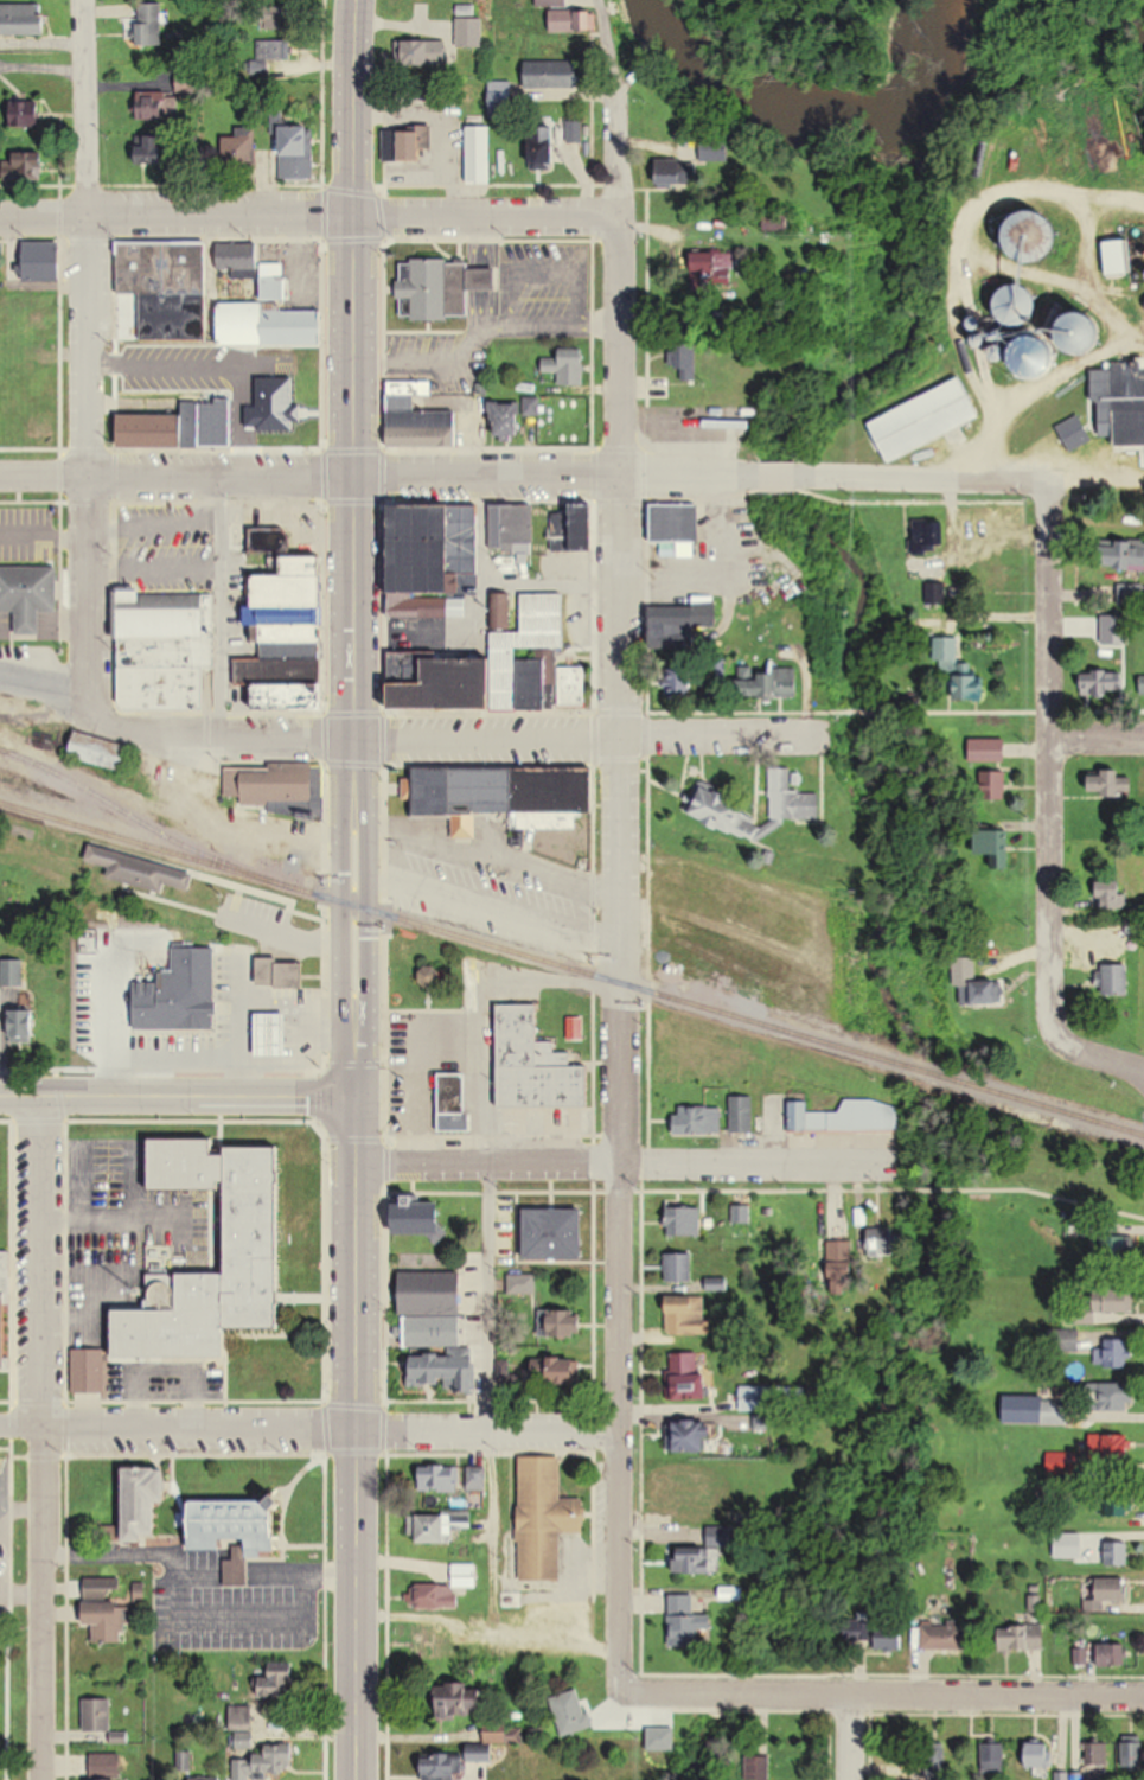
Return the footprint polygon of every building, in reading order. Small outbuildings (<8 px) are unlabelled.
[(138,4),(138,45),(162,45),(162,4),(138,4)] [(47,35),(47,5),(0,5),(0,35),(47,35)] [(485,18),(474,18),(474,7),(458,7),(458,49),(485,49),(485,18)] [(592,12),(551,12),(551,32),(592,32),(592,12)] [(287,30),(287,14),(267,14),(267,30),(287,30)] [(259,61),(293,61),(293,40),(259,40),(259,61)] [(448,66),(448,41),(399,41),(399,66),(448,66)] [(580,88),(580,62),(526,62),(526,88),(580,88)] [(178,67),(178,95),(203,95),(203,67),(178,67)] [(139,93),(139,120),(168,120),(168,93),(139,93)] [(514,99),(490,99),(490,119),(514,119),(514,99)] [(46,128),(46,100),(13,100),(13,128),(46,128)] [(582,142),(582,123),(570,123),(571,142),(582,142)] [(258,169),(258,127),(229,127),(229,169),(258,169)] [(283,180),(317,180),(317,127),(283,127),(283,180)] [(469,127),(469,180),(493,180),(493,127),(469,127)] [(533,169),(558,169),(558,127),(533,127),(533,169)] [(403,132),(403,162),(425,162),(425,148),(434,148),(434,132),(403,132)] [(138,164),(169,165),(169,137),(139,136),(138,164)] [(701,138),(701,161),(726,161),(726,138),(701,138)] [(46,182),(46,158),(4,157),(4,181),(46,182)] [(118,295),(142,296),(141,340),(208,340),(210,242),(118,241),(118,295)] [(1132,273),(1130,241),(1104,242),(1106,275),(1132,273)] [(26,242),(26,282),(63,282),(63,242),(26,242)] [(264,302),(290,302),(290,265),(279,265),(279,246),(263,247),(263,258),(219,259),(220,272),(234,271),(234,283),(254,282),(254,272),(264,272),(264,302)] [(402,262),(402,321),(471,320),(471,292),(497,291),(497,272),(471,272),(471,261),(402,262)] [(325,396),(325,309),(222,308),(221,403),(184,403),(184,416),(122,416),(122,447),(237,447),(237,395),(325,396)] [(680,381),(697,381),(697,345),(680,345),(680,381)] [(586,387),(586,350),(561,350),(561,360),(544,360),(544,373),(561,373),(561,387),(586,387)] [(983,420),(965,379),(871,422),(889,463),(983,420)] [(392,382),(391,447),(460,447),(460,412),(431,411),(431,382),(392,382)] [(1095,397),(1096,409),(1081,409),(1080,400),(1012,404),(1014,434),(1000,435),(1001,455),(1056,452),(1056,454),(1084,452),(1083,430),(1101,429),(1101,434),(1118,433),(1119,451),(1143,450),(1143,395),(1095,397)] [(523,404),(498,404),(498,439),(523,439),(523,404)] [(701,502),(655,502),(655,542),(665,542),(665,557),(701,557),(701,502)] [(397,589),(457,589),(458,571),(481,571),(481,503),(397,503),(397,589)] [(492,546),(537,546),(537,503),(492,503),(492,546)] [(557,549),(597,548),(597,505),(578,505),(578,527),(564,527),(564,515),(556,515),(557,549)] [(913,520),(913,551),(937,551),(937,542),(947,542),(947,520),(913,520)] [(328,709),(330,554),(288,553),(287,573),(259,572),(258,605),(250,605),(249,625),(259,625),(259,657),(236,657),(236,685),(254,685),(253,708),(328,709)] [(1143,568),(1143,553),(1102,553),(1102,568),(1143,568)] [(17,612),(17,635),(42,634),(41,613),(58,612),(57,565),(0,566),(0,612),(17,612)] [(1143,605),(1143,584),(1119,584),(1119,605),(1143,605)] [(211,590),(119,590),(118,710),(206,711),(206,667),(211,667),(211,590)] [(397,707),(589,707),(589,665),(566,665),(566,593),(524,593),(524,631),(495,631),(495,654),(397,654),(397,707)] [(450,597),(405,597),(405,615),(450,615),(450,597)] [(954,698),(986,698),(986,662),(960,662),(959,635),(935,636),(935,660),(941,659),(942,678),(954,678),(954,698)] [(771,675),(743,675),(743,696),(799,696),(799,667),(771,667),(771,675)] [(670,693),(687,693),(687,677),(670,677),(670,693)] [(1130,699),(1130,678),(1082,678),(1082,699),(1130,699)] [(132,745),(74,732),(68,759),(126,772),(132,745)] [(971,762),(1008,762),(1008,739),(971,739),(971,762)] [(270,769),(224,768),(224,773),(203,772),(202,800),(269,802),(268,814),(320,816),(322,764),(271,762),(270,769)] [(513,814),(514,829),(585,829),(585,813),(595,813),(595,766),(416,767),(416,814),(513,814)] [(771,768),(772,819),(818,819),(818,791),(793,792),(793,768),(771,768)] [(1127,769),(1091,769),(1091,795),(1127,795),(1127,769)] [(982,772),(982,799),(1008,799),(1008,772),(982,772)] [(726,796),(711,780),(693,796),(709,813),(726,796)] [(991,867),(1008,867),(1008,828),(979,828),(979,854),(991,854),(991,867)] [(94,844),(89,860),(113,868),(110,875),(162,892),(166,882),(190,891),(193,875),(94,844)] [(1127,888),(1098,888),(1098,910),(1127,910),(1127,888)] [(173,956),(173,1027),(215,1027),(215,956),(173,956)] [(257,959),(257,985),(300,984),(300,959),(257,959)] [(22,961),(0,961),(0,988),(22,988),(22,961)] [(1105,964),(1105,994),(1130,994),(1130,964),(1105,964)] [(1004,1003),(1004,982),(964,982),(964,1003),(1004,1003)] [(501,1107),(591,1107),(591,1064),(572,1064),(572,1052),(556,1052),(556,1042),(540,1042),(540,1004),(501,1004),(501,1107)] [(35,1008),(9,1009),(9,1043),(35,1043),(35,1008)] [(288,1055),(288,1013),(258,1013),(258,1055),(288,1055)] [(439,1073),(439,1131),(469,1131),(469,1073),(439,1073)] [(731,1132),(754,1132),(754,1096),(731,1096),(731,1132)] [(898,1131),(898,1101),(844,1101),(844,1112),(809,1112),(809,1102),(790,1101),(789,1130),(898,1131)] [(721,1107),(675,1107),(675,1134),(721,1134),(721,1107)] [(281,1328),(282,1147),(228,1147),(228,1153),(218,1153),(218,1139),(148,1139),(148,1191),(229,1191),(229,1273),(181,1273),(181,1309),(113,1309),(113,1356),(228,1356),(228,1328),(281,1328)] [(667,1236),(702,1236),(702,1205),(667,1205),(667,1236)] [(752,1223),(752,1205),(734,1205),(734,1223),(752,1223)] [(394,1235),(447,1235),(447,1206),(394,1206),(394,1235)] [(586,1209),(526,1208),(525,1260),(586,1260),(586,1209)] [(1133,1264),(1133,1236),(1104,1236),(1104,1264),(1133,1264)] [(883,1240),(869,1240),(869,1256),(883,1256),(883,1240)] [(854,1265),(849,1265),(848,1249),(832,1250),(835,1295),(855,1294),(854,1265)] [(694,1282),(693,1252),(666,1252),(667,1282),(694,1282)] [(463,1346),(464,1293),(404,1292),(404,1346),(463,1346)] [(710,1333),(708,1296),(668,1298),(669,1335),(710,1333)] [(1133,1300),(1099,1300),(1099,1312),(1133,1312),(1133,1300)] [(574,1310),(552,1310),(552,1338),(586,1338),(586,1323),(574,1323),(574,1310)] [(1094,1339),(1094,1369),(1127,1369),(1127,1339),(1094,1339)] [(102,1393),(102,1350),(71,1350),(71,1393),(102,1393)] [(669,1400),(710,1400),(710,1372),(699,1372),(699,1353),(669,1353),(669,1400)] [(473,1387),(473,1365),(456,1365),(456,1354),(412,1354),(413,1388),(473,1387)] [(582,1384),(582,1369),(534,1369),(534,1384),(582,1384)] [(1137,1412),(1137,1384),(1086,1384),(1086,1412),(1137,1412)] [(1068,1401),(1040,1401),(1040,1425),(1068,1425),(1068,1401)] [(670,1450),(713,1450),(713,1424),(670,1424),(670,1450)] [(1090,1457),(1130,1457),(1130,1434),(1090,1434),(1090,1457)] [(562,1581),(563,1533),(586,1533),(586,1498),(563,1498),(563,1456),(521,1456),(520,1580),(562,1581)] [(458,1465),(418,1465),(418,1491),(458,1491),(458,1465)] [(126,1467),(126,1542),(145,1542),(145,1534),(158,1534),(158,1501),(168,1501),(168,1467),(126,1467)] [(486,1491),(486,1468),(467,1468),(467,1491),(486,1491)] [(193,1549),(223,1551),(224,1540),(235,1541),(234,1560),(225,1560),(224,1585),(247,1586),(248,1554),(277,1555),(279,1507),(214,1504),(213,1517),(195,1516),(193,1549)] [(471,1527),(472,1514),(418,1513),(417,1542),(454,1543),(455,1526),(471,1527)] [(735,1526),(707,1526),(707,1546),(735,1546),(735,1526)] [(677,1550),(677,1573),(713,1573),(713,1550),(677,1550)] [(461,1608),(461,1589),(477,1588),(477,1564),(451,1565),(452,1585),(414,1587),(415,1610),(461,1608)] [(1084,1611),(1107,1611),(1107,1602),(1129,1602),(1129,1586),(1098,1586),(1098,1600),(1084,1600),(1084,1611)] [(93,1643),(123,1643),(123,1625),(131,1625),(131,1602),(84,1603),(84,1625),(93,1625),(93,1643)] [(703,1645),(702,1615),(676,1617),(677,1645),(703,1645)] [(924,1622),(924,1649),(966,1649),(966,1622),(924,1622)] [(1002,1626),(1002,1651),(1046,1651),(1046,1626),(1002,1626)] [(906,1636),(877,1636),(877,1649),(906,1649),(906,1636)] [(1127,1645),(1098,1645),(1098,1667),(1127,1667),(1127,1645)] [(295,1698),(296,1668),(269,1668),(269,1685),(262,1685),(262,1698),(295,1698)] [(472,1685),(438,1686),(439,1719),(475,1718),(474,1711),(487,1711),(486,1697),(473,1698),(472,1685)] [(561,1737),(591,1730),(582,1690),(552,1697),(561,1737)] [(82,1732),(111,1732),(111,1699),(82,1699),(82,1732)] [(676,1728),(647,1728),(647,1752),(676,1752),(676,1728)] [(1028,1742),(1026,1766),(1053,1768),(1055,1744),(1028,1742)] [(1007,1743),(983,1743),(983,1775),(1007,1775),(1007,1743)] [(1126,1765),(1138,1766),(1140,1744),(1128,1743),(1126,1765)] [(467,1760),(479,1760),(479,1758),(471,1758),(471,1754),(422,1753),(422,1779),(467,1779),(467,1760)] [(268,1772),(294,1772),(294,1754),(232,1754),(232,1779),(268,1779),(268,1772)] [(748,1779),(771,1779),(771,1757),(748,1757),(748,1779)] [(123,1765),(86,1765),(86,1779),(123,1779),(123,1765)]
